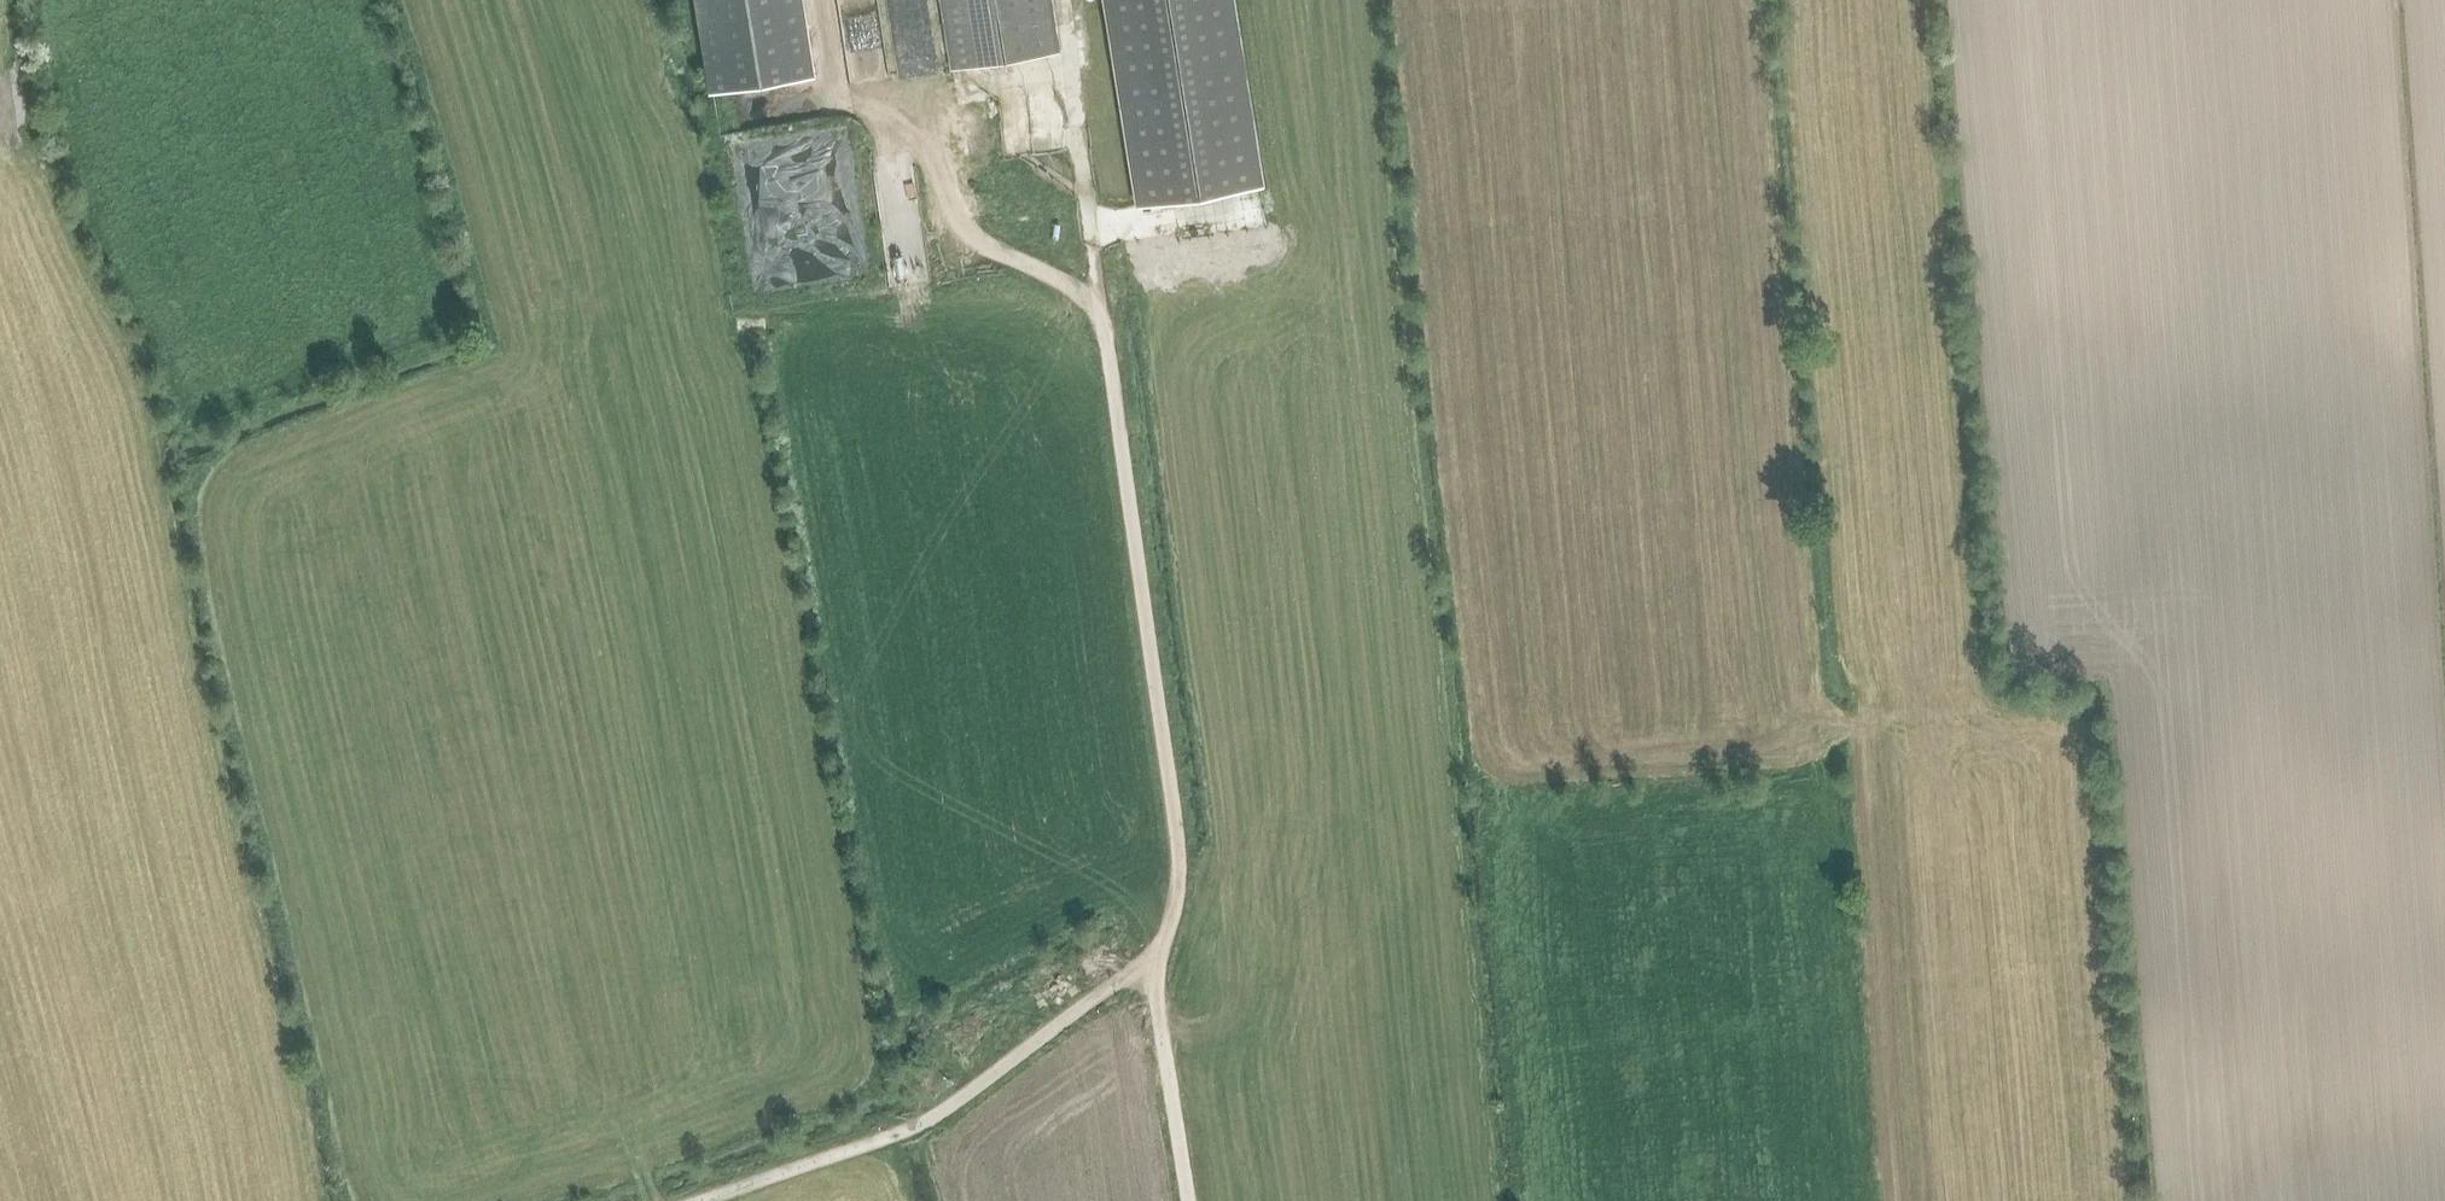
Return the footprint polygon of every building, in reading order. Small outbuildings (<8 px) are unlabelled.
[(709,93),(816,77),(804,0),(695,0),(709,93)] [(950,69),(1056,52),(1048,0),(940,0),(950,69)] [(1235,0),(1102,0),(1135,206),(1265,186),(1235,0)]
